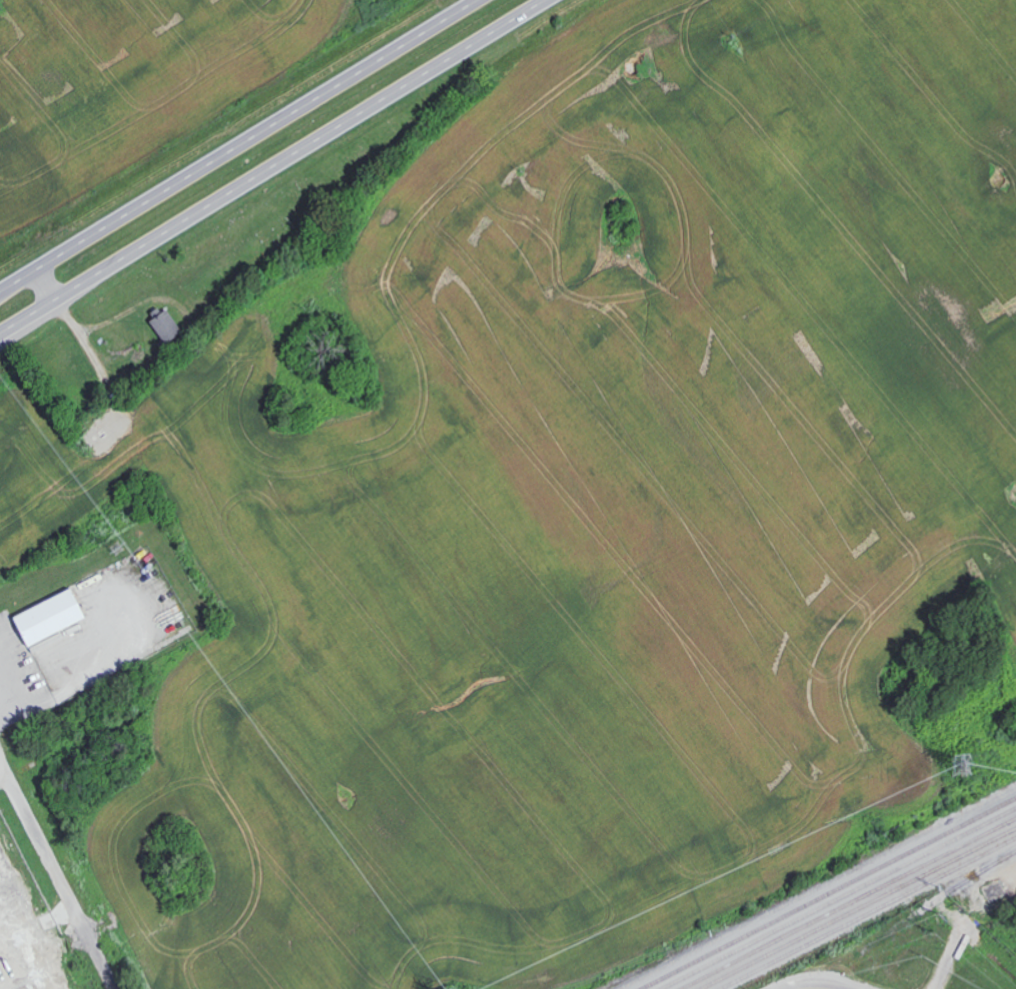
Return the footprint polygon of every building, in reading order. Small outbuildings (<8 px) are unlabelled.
[(157,318),(153,321),(170,343),(187,330),(169,307),(156,316),(157,318)] [(33,646),(92,618),(78,588),(19,616),(33,646)]
